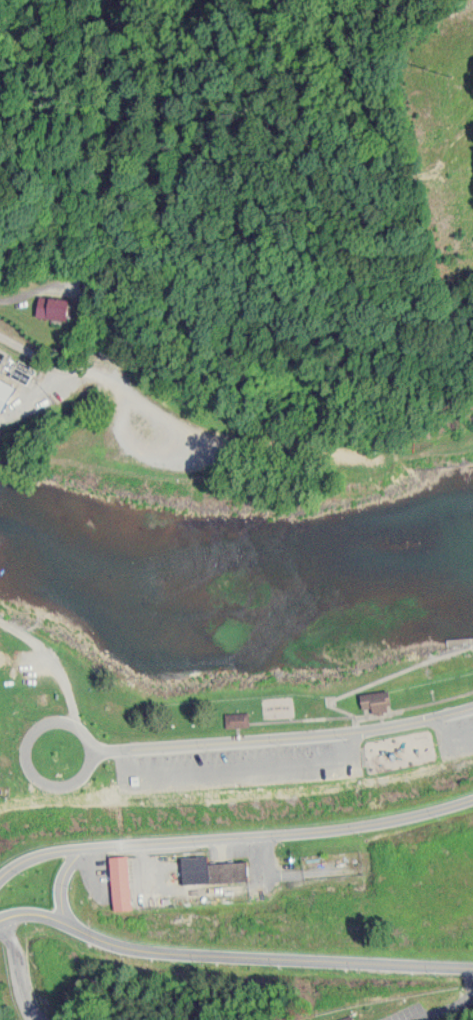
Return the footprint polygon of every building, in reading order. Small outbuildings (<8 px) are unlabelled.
[(34,316),(66,317),(66,296),(35,295),(34,316)] [(9,381),(0,378),(0,402),(9,381)] [(356,694),(360,709),(366,708),(368,716),(387,711),(386,703),(391,702),(388,687),(356,694)] [(246,724),(246,712),(224,712),(224,724),(246,724)] [(109,856),(114,909),(130,908),(126,854),(109,856)] [(180,882),(245,879),(244,860),(205,861),(204,855),(179,856),(180,882)]
